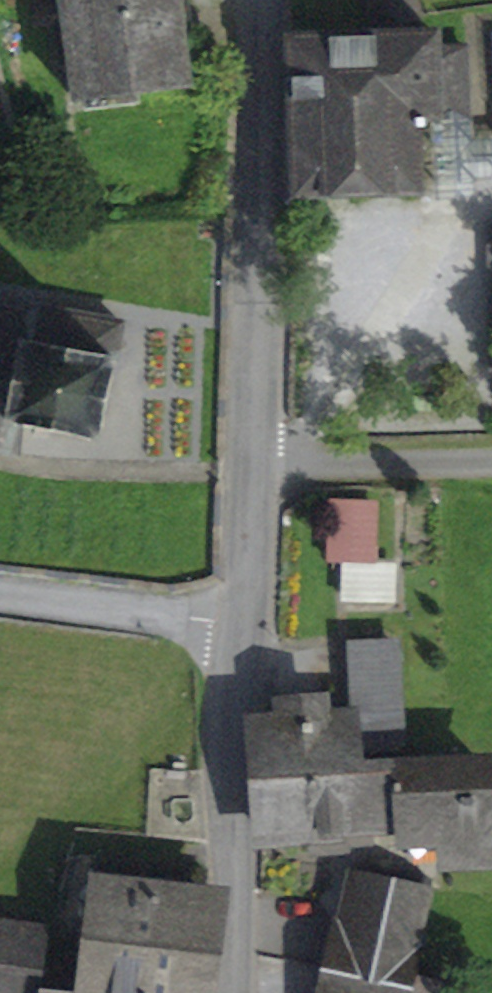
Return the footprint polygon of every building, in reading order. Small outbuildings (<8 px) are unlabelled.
[(76,99),(82,98),(84,110),(138,103),(137,91),(185,84),(179,39),(166,41),(163,16),(186,13),(184,0),(63,0),(76,99)] [(376,32),(421,16),(415,0),(365,0),(376,32)] [(179,39),(189,38),(186,13),(163,16),(166,41),(179,39)] [(436,49),(435,32),(288,40),(297,196),(420,189),(416,126),(424,125),(424,116),(432,116),(449,115),(468,114),(465,48),(436,49)] [(483,139),(470,140),(468,114),(449,115),(432,116),(437,202),(454,201),(471,200),(470,179),(491,178),(491,139),(483,139)] [(21,425),(99,440),(122,324),(34,307),(32,315),(0,309),(0,448),(16,451),(21,425)] [(332,502),(331,560),(343,560),(371,561),(373,503),(332,502)] [(342,595),(396,597),(397,562),(371,561),(343,560),(342,595)] [(278,701),(279,719),(257,720),(261,781),(348,776),(359,775),(359,763),(357,742),(399,739),(394,643),(351,646),(355,718),(324,720),(323,699),(278,701)] [(399,769),(398,761),(359,763),(359,775),(348,776),(351,828),(352,842),(369,841),(368,827),(401,825),(402,838),(442,836),(443,860),(490,857),(484,764),(399,769)] [(352,842),(351,828),(348,776),(261,781),(264,834),(312,832),(313,851),(344,849),(344,842),(352,842)] [(86,908),(82,938),(205,953),(215,872),(100,857),(97,885),(89,884),(86,908)] [(430,892),(352,875),(331,971),(409,988),(430,892)] [(47,929),(0,923),(0,992),(39,992),(47,929)] [(205,953),(82,938),(75,992),(86,992),(200,992),(205,953)] [(409,988),(331,971),(326,992),(407,992),(409,988)] [(470,991),(418,977),(414,992),(470,992),(470,991)]
